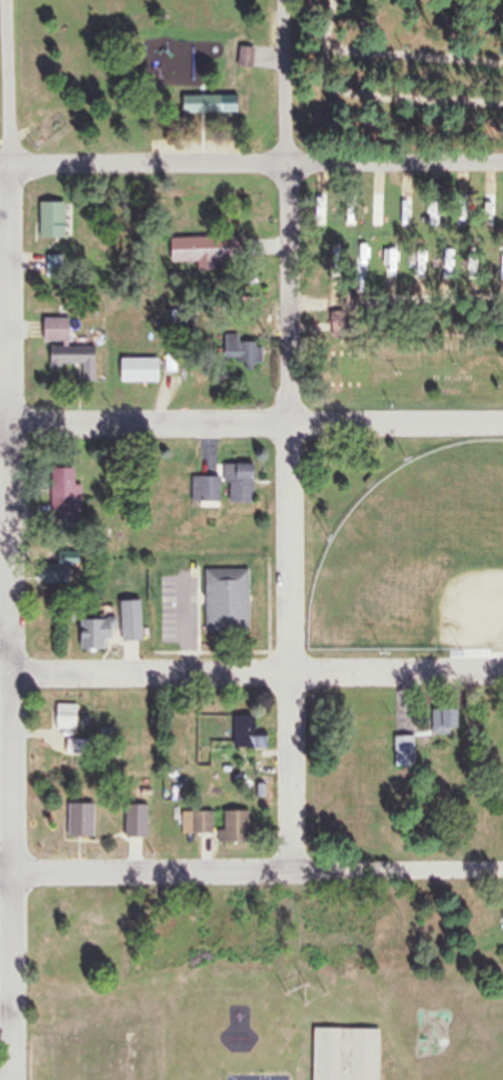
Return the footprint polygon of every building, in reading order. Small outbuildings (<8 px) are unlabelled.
[(238,46),(235,67),(251,68),(252,47),(238,46)] [(180,113),(219,113),(219,96),(180,96),(180,113)] [(63,238),(63,202),(37,202),(37,238),(63,238)] [(168,238),(168,262),(222,262),(222,238),(168,238)] [(67,318),(41,318),(41,342),(67,342),(67,318)] [(258,344),(229,344),(229,368),(258,368),(258,344)] [(96,347),(47,347),(47,366),(81,366),(81,382),(96,382),(96,347)] [(118,383),(157,383),(157,359),(118,359),(118,383)] [(251,465),(224,465),(224,503),(251,503),(251,465)] [(218,477),(191,477),(191,505),(218,505),(218,477)] [(246,570),(204,570),(204,634),(246,634),(246,570)] [(140,601),(119,601),(119,642),(140,642),(140,601)] [(77,651),(107,651),(107,620),(77,620),(77,651)] [(77,705),(54,705),(54,730),(77,730),(77,705)] [(265,749),(265,733),(254,733),(254,716),(232,716),(232,749),(265,749)] [(414,761),(414,736),(393,736),(393,761),(414,761)] [(66,839),(91,839),(91,805),(66,804),(66,839)] [(145,806),(124,806),(124,838),(145,838),(145,806)] [(191,834),(210,834),(210,812),(191,812),(191,834)] [(246,812),(220,812),(220,843),(246,843),(246,812)] [(310,1079),(374,1079),(375,1030),(311,1029),(310,1079)]
